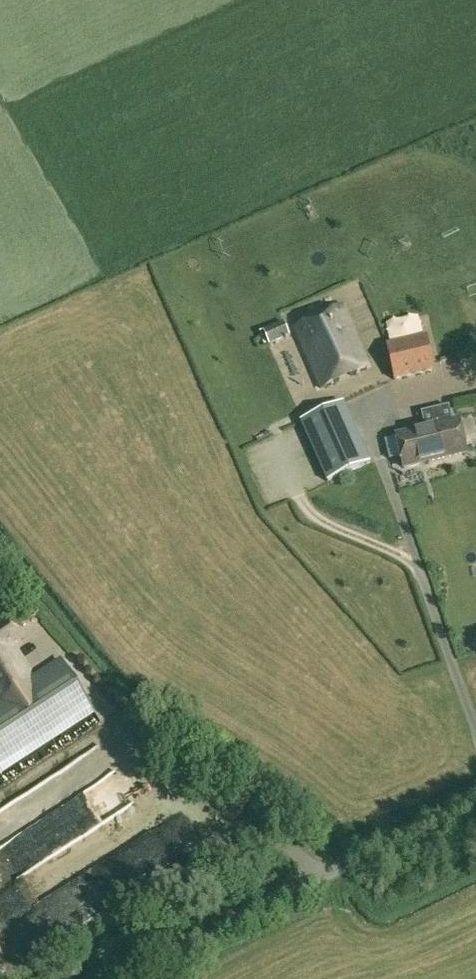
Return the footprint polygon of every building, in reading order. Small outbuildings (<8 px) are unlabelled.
[(321,391),(371,369),(343,306),(293,329),(321,391)] [(269,346),(290,337),(284,322),(263,331),(269,346)] [(435,371),(428,338),(386,347),(394,381),(435,371)] [(333,407),(301,421),(328,483),(371,464),(346,407),(344,402),(333,407)] [(452,423),(426,430),(397,437),(404,469),(446,459),(467,454),(459,422),(452,423)] [(33,676),(13,647),(21,641),(7,620),(0,624),(0,700),(33,676)] [(0,700),(0,776),(96,715),(61,659),(33,676),(0,700)] [(152,824),(141,799),(88,821),(99,846),(152,824)] [(86,827),(12,870),(23,890),(98,847),(86,827)] [(99,854),(45,890),(69,927),(135,882),(128,872),(107,886),(100,876),(109,869),(99,854)]
